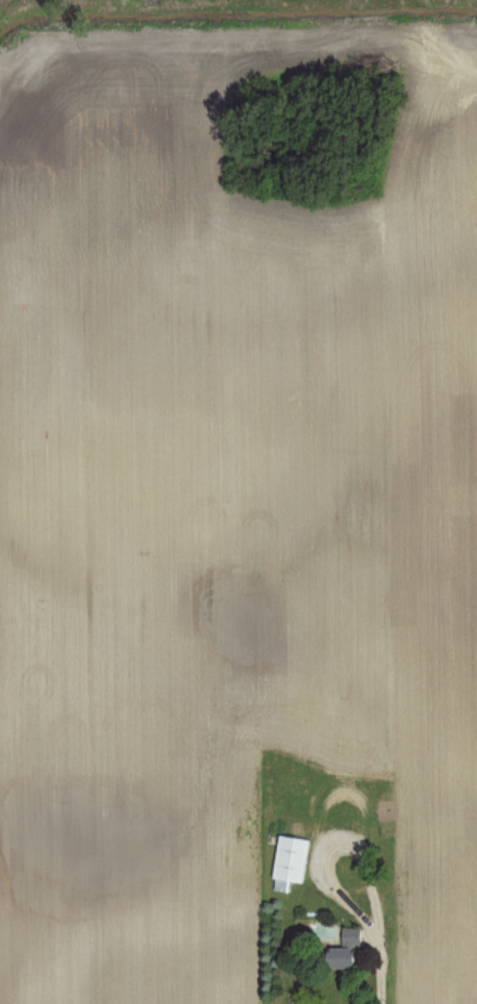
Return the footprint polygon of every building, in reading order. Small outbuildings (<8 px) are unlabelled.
[(309,841),(280,836),(272,889),(288,891),(290,882),(303,884),(309,841)] [(360,946),(360,927),(342,927),(342,946),(326,946),(326,967),(353,967),(353,946),(360,946)]
